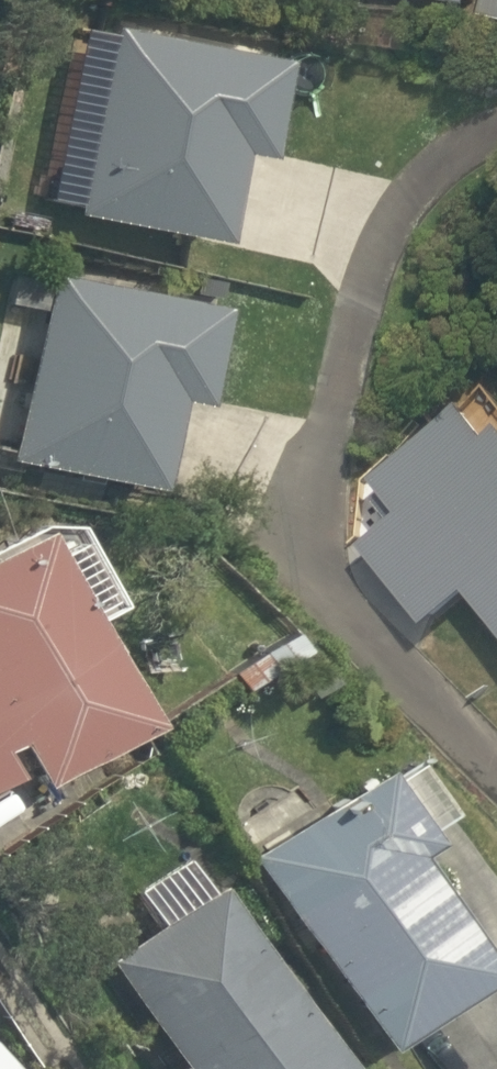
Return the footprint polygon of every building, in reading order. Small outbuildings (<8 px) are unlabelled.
[(267,56),(100,24),(63,211),(205,239),(222,149),(248,154),(267,56)] [(203,301),(36,270),(1,458),(142,487),(159,397),(183,402),(203,301)] [(491,436),(463,405),(373,480),(385,494),(376,502),(393,521),(364,545),(428,625),(468,592),(496,626),(496,432),(491,436)] [(131,721),(68,606),(88,595),(55,536),(36,547),(23,525),(0,538),(0,740),(24,785),(131,721)] [(368,766),(240,856),(367,1045),(479,968),(398,851),(417,839),(368,766)] [(99,958),(167,1063),(160,1068),(333,1068),(210,883),(202,888),(181,857),(132,891),(153,923),(99,958)]
